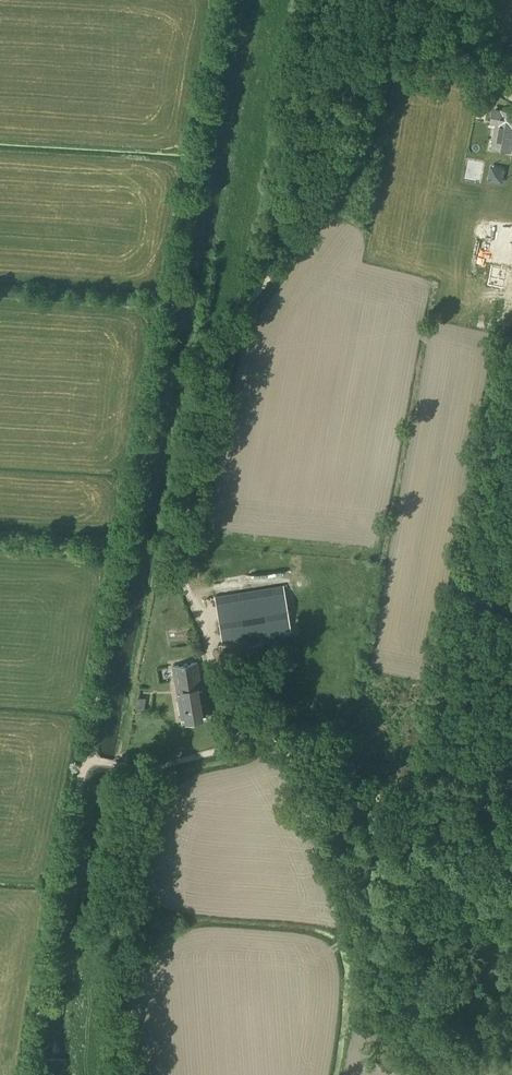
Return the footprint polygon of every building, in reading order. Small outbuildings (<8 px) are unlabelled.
[(491,149),(511,152),(511,147),(511,113),(502,111),(502,112),(494,110),(492,122),(496,123),(491,149)] [(501,219),(511,221),(511,200),(505,198),(501,219)] [(215,596),(222,643),(290,632),(283,585),(215,596)] [(176,693),(181,723),(207,719),(197,662),(172,667),(176,693)] [(143,711),(145,699),(138,698),(136,710),(143,711)]
